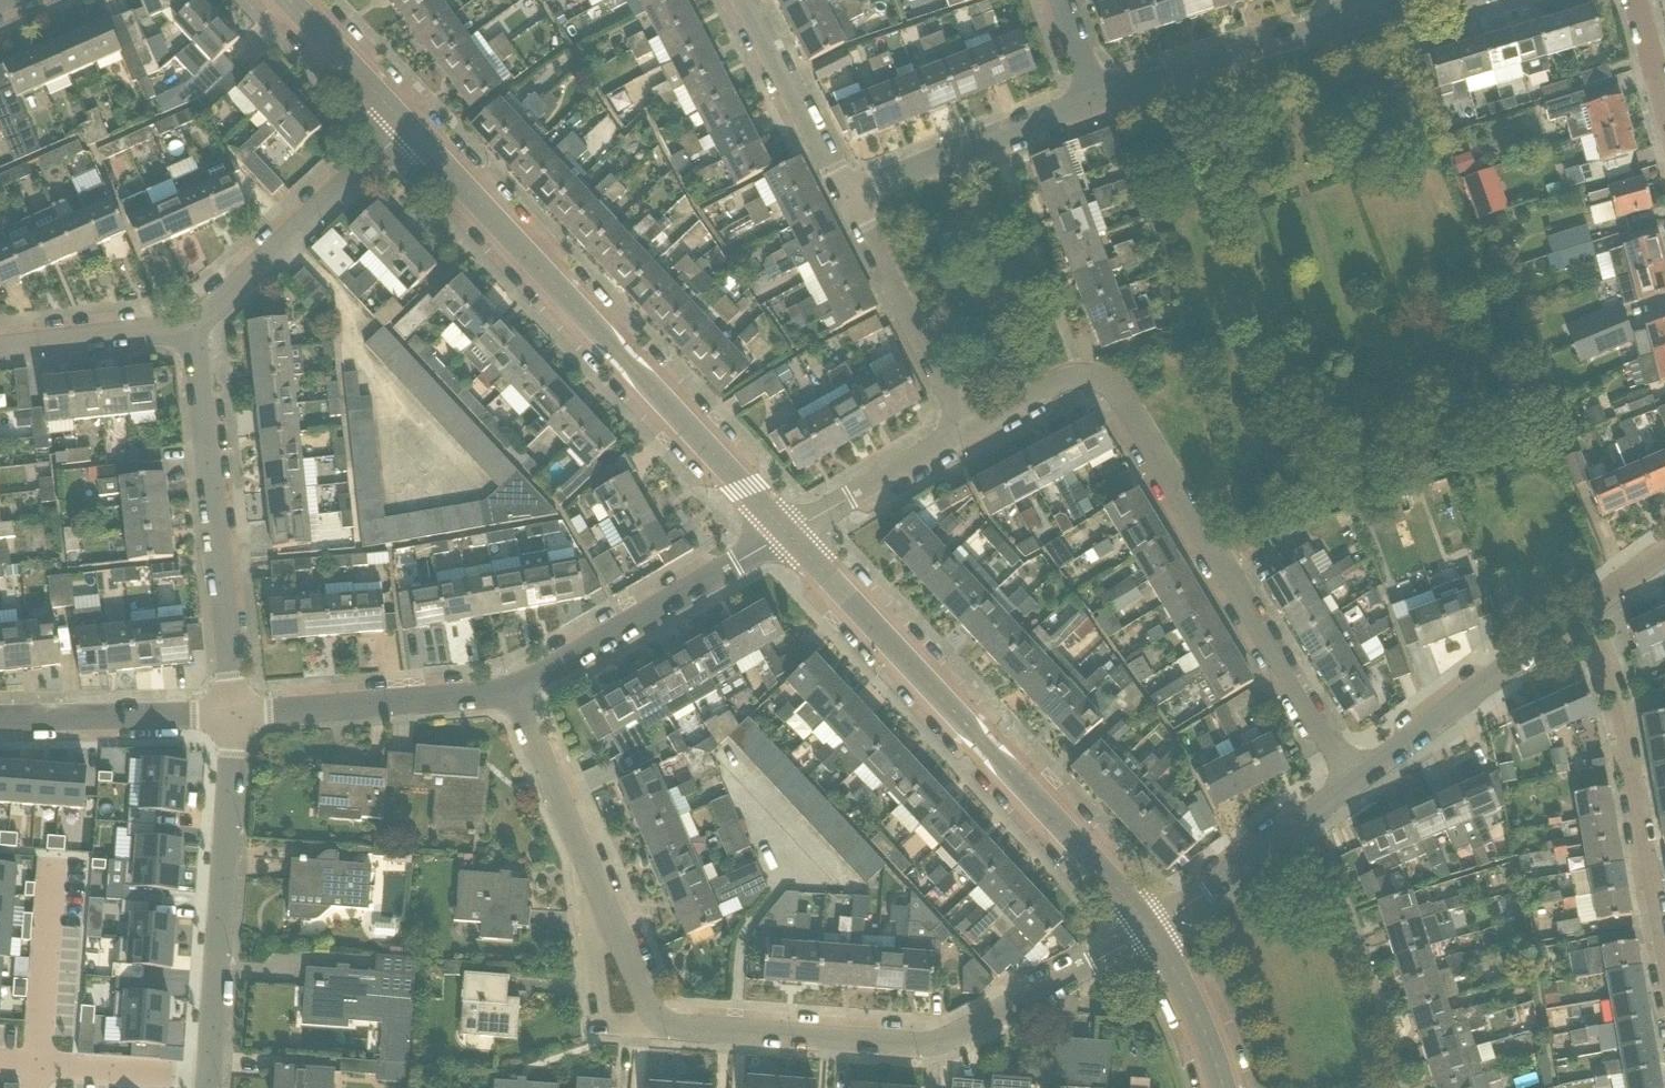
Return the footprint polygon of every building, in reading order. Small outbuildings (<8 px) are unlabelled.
[(141,1),(148,19),(171,9),(179,17),(173,23),(192,44),(219,19),(201,0),(143,0),(141,1)] [(404,17),(428,0),(392,0),(404,17)] [(439,0),(428,0),(404,17),(421,40),(451,18),(439,0)] [(607,2),(612,11),(628,3),(626,0),(610,0),(607,2)] [(646,12),(670,0),(640,0),(646,12)] [(683,0),(670,0),(646,12),(659,37),(693,19),(683,0)] [(784,12),(808,0),(778,0),(784,12)] [(838,4),(826,10),(821,0),(808,0),(784,12),(797,36),(831,19),(843,13),(859,4),(856,0),(843,0),(838,3),(838,4)] [(1132,36),(1121,1),(1122,1),(1122,0),(1092,0),(1105,45),(1132,36)] [(1158,28),(1149,0),(1125,0),(1122,1),(1121,1),(1132,36),(1158,28)] [(1158,28),(1185,20),(1179,0),(1149,0),(1158,28)] [(1185,20),(1211,11),(1208,0),(1179,0),(1185,20)] [(1238,0),(1208,0),(1211,11),(1239,3),(1238,0)] [(982,16),(989,33),(1000,29),(990,2),(979,6),(983,16),(982,16)] [(843,13),(848,22),(864,14),(859,4),(843,13)] [(973,20),(982,16),(983,16),(979,6),(978,5),(968,8),(973,20)] [(1573,49),(1601,41),(1591,8),(1564,16),(1573,49)] [(159,72),(147,43),(134,11),(122,17),(148,78),(149,77),(159,72)] [(567,22),(561,12),(555,16),(560,26),(567,22)] [(122,18),(121,16),(108,22),(107,20),(82,31),(96,65),(121,54),(133,83),(138,81),(147,102),(157,97),(149,77),(148,78),(122,17),(122,18)] [(989,33),(982,16),(973,20),(979,37),(989,33)] [(1573,49),(1564,16),(1537,24),(1546,57),(1547,57),(1573,49)] [(467,40),(451,18),(421,40),(437,62),(467,40)] [(199,74),(185,86),(197,100),(199,101),(234,68),(223,56),(239,40),(219,19),(192,44),(193,45),(180,54),(199,74)] [(672,62),(706,44),(693,19),(659,37),(672,62)] [(797,36),(810,62),(844,44),(831,19),(797,36)] [(1511,31),(1520,64),(1524,75),(1529,78),(1547,73),(1550,66),(1547,57),(1546,57),(1537,24),(1511,31)] [(56,43),(70,76),(96,65),(82,31),(56,43)] [(1493,72),(1520,64),(1511,31),(1484,39),(1493,72)] [(936,54),(948,49),(941,33),(930,37),(936,54)] [(632,51),(648,43),(643,34),(627,42),(632,51)] [(489,46),(495,55),(510,45),(503,35),(489,46)] [(1035,70),(1021,35),(994,45),(1008,81),(1035,70)] [(927,58),(936,54),(930,37),(920,41),(927,58)] [(1493,72),(1484,39),(1456,47),(1466,80),(1469,93),(1496,85),(1493,72)] [(484,63),(467,40),(437,62),(454,85),(484,63)] [(31,54),(44,87),(70,76),(56,43),(31,54)] [(653,53),(648,43),(632,51),(637,61),(653,53)] [(658,100),(674,92),(685,87),(719,69),(706,44),(672,62),(661,67),(669,83),(653,91),(658,100)] [(516,53),(510,45),(495,55),(502,64),(516,53)] [(968,56),(982,91),(1008,81),(994,45),(968,56)] [(1454,93),(1451,84),(1466,80),(1456,47),(1415,59),(1445,138),(1453,135),(1449,125),(1437,88),(1439,88),(1442,97),(1454,93)] [(813,68),(813,69),(819,81),(851,64),(845,52),(813,68)] [(31,54),(4,66),(13,87),(1,93),(15,126),(29,157),(42,151),(29,120),(27,120),(18,99),(44,87),(31,54)] [(890,87),(904,122),(930,112),(917,76),(916,76),(911,65),(896,71),(890,54),(879,58),(886,74),(890,87)] [(954,102),(982,91),(968,56),(941,67),(954,102)] [(875,78),(886,74),(879,58),(869,62),(875,78)] [(454,85),(470,108),(501,86),(484,63),(454,85)] [(264,66),(247,82),(234,68),(199,101),(209,113),(234,90),(256,113),(283,87),(264,66)] [(1612,78),(1608,66),(1581,74),(1584,86),(1612,78)] [(917,76),(930,112),(954,102),(941,67),(917,76)] [(698,111),(732,94),(719,69),(685,87),(698,111)] [(1569,81),(1554,86),(1557,95),(1572,91),(1569,81)] [(833,94),(837,107),(831,111),(844,136),(848,134),(852,143),(878,132),(865,97),(862,98),(857,85),(833,94)] [(197,100),(185,86),(160,108),(163,114),(197,100)] [(1545,99),(1557,95),(1554,86),(1542,90),(1545,99)] [(267,125),(234,156),(242,165),(254,154),(275,133),(302,108),(308,102),(301,94),(294,99),(283,87),(256,113),(267,125)] [(904,122),(890,87),(865,97),(878,132),(904,122)] [(679,102),(674,92),(658,100),(663,111),(679,102)] [(1583,93),(1545,105),(1549,121),(1566,116),(1572,141),(1593,135),(1628,125),(1627,122),(1629,122),(1627,111),(1625,112),(1621,97),(1587,107),(1583,93)] [(522,107),(529,114),(542,102),(535,94),(522,107)] [(542,102),(550,110),(558,102),(550,94),(542,102)] [(745,119),(732,94),(698,111),(711,136),(745,119)] [(1516,98),(1501,102),(1504,112),(1518,107),(1516,98)] [(542,102),(529,114),(519,124),(492,149),(511,170),(538,144),(549,134),(537,122),(550,110),(542,102)] [(1492,116),(1504,112),(1501,102),(1489,106),(1492,116)] [(499,103),(472,128),(492,149),(519,124),(499,103)] [(176,116),(181,127),(200,119),(195,108),(176,116)] [(275,133),(279,138),(281,137),(296,153),(322,129),(302,108),(275,133)] [(91,124),(99,143),(110,138),(97,110),(87,115),(91,124)] [(181,127),(176,116),(155,125),(160,137),(181,127)] [(1449,125),(1453,135),(1474,128),(1471,118),(1449,125)] [(745,119),(711,136),(723,161),(757,143),(745,119)] [(89,148),(99,143),(91,124),(80,129),(89,148)] [(1566,171),(1570,186),(1607,176),(1603,162),(1636,153),(1632,138),(1634,138),(1631,127),(1629,128),(1628,125),(1593,135),(1600,162),(1566,171)] [(29,157),(15,126),(2,132),(15,163),(29,157)] [(1085,138),(1089,147),(1090,149),(1102,145),(1110,166),(1125,161),(1113,127),(1085,138)] [(124,139),(129,150),(149,141),(144,130),(124,139)] [(683,150),(699,142),(694,132),(679,140),(683,150)] [(549,155),(538,144),(511,170),(530,190),(557,164),(568,155),(567,155),(581,143),(581,142),(573,133),(549,155)] [(129,150),(124,139),(98,150),(103,162),(129,150)] [(79,141),(59,150),(64,162),(84,153),(79,141)] [(705,152),(699,142),(683,150),(689,160),(705,152)] [(567,155),(568,155),(575,163),(588,150),(581,143),(567,155)] [(737,187),(771,169),(757,143),(723,161),(737,187)] [(44,171),(64,162),(59,150),(39,159),(44,171)] [(1063,150),(1032,162),(1042,191),(1074,179),(1063,150)] [(1452,158),(1459,177),(1477,171),(1470,151),(1452,158)] [(254,154),(242,165),(273,197),(284,186),(254,154)] [(812,186),(799,160),(765,177),(779,203),(812,186)] [(8,173),(13,184),(33,176),(29,164),(8,173)] [(549,210),(576,185),(557,164),(530,190),(549,210)] [(701,185),(717,176),(712,166),(697,175),(701,185)] [(1462,180),(1477,221),(1509,209),(1493,169),(1462,180)] [(211,184),(205,170),(201,171),(222,218),(246,207),(232,175),(211,184)] [(195,230),(222,218),(201,171),(173,183),(180,197),(195,230)] [(8,173),(0,176),(0,189),(13,184),(8,173)] [(588,197),(576,185),(549,210),(568,230),(595,205),(596,205),(605,196),(619,183),(611,175),(588,197)] [(1052,218),(1084,206),(1074,179),(1042,191),(1052,218)] [(1112,185),(1116,195),(1130,189),(1127,180),(1112,185)] [(1651,210),(1643,180),(1608,190),(1608,191),(1587,197),(1591,209),(1611,204),(1615,220),(1651,210)] [(105,183),(77,195),(83,208),(111,197),(105,183)] [(626,191),(619,183),(605,196),(613,204),(626,191)] [(1561,193),(1558,183),(1545,187),(1549,197),(1561,193)] [(1097,202),(1116,195),(1112,185),(1093,192),(1097,202)] [(791,227),(825,211),(812,186),(779,203),(791,227)] [(147,192),(122,204),(142,253),(168,241),(154,208),(147,192)] [(1120,207),(1116,195),(1097,202),(1101,213),(1120,207)] [(154,208),(168,241),(195,230),(180,197),(154,208)] [(751,217),(767,209),(762,199),(746,207),(751,217)] [(100,245),(126,234),(112,200),(86,212),(100,245)] [(75,256),(100,245),(86,212),(76,216),(69,205),(65,202),(60,203),(53,206),(60,223),(61,223),(75,256)] [(378,204),(350,231),(370,252),(398,226),(378,204)] [(587,250),(614,225),(596,205),(595,205),(568,230),(587,250)] [(1063,247),(1095,236),(1084,206),(1052,218),(1063,247)] [(772,219),(767,209),(751,217),(756,227),(772,219)] [(791,227),(798,240),(784,247),(783,250),(771,256),(772,258),(767,259),(764,267),(766,271),(776,267),(837,235),(825,211),(791,227)] [(649,216),(625,237),(614,225),(587,250),(606,271),(657,223),(649,216)] [(653,266),(652,266),(662,256),(651,245),(672,225),(664,218),(657,224),(657,223),(606,271),(626,292),(653,266)] [(35,234),(49,267),(75,256),(61,223),(60,223),(35,234)] [(389,272),(417,246),(398,226),(370,252),(389,272)] [(1553,255),(1561,252),(1560,252),(1592,242),(1587,226),(1548,238),(1553,255)] [(332,229),(311,250),(320,259),(339,280),(348,272),(348,273),(355,266),(343,252),(349,247),(332,229)] [(24,278),(49,267),(35,234),(34,234),(9,245),(24,278)] [(850,259),(837,235),(776,267),(766,271),(772,282),(797,269),(798,270),(804,283),(850,259)] [(1073,274),(1104,262),(1095,236),(1063,247),(1073,274)] [(1659,238),(1609,252),(1617,279),(1664,266),(1664,252),(1664,251),(1663,251),(1659,238)] [(1117,258),(1136,251),(1133,242),(1114,248),(1117,258)] [(1598,261),(1592,242),(1560,252),(1561,252),(1566,271),(1598,261)] [(24,278),(9,245),(0,249),(0,289),(24,278)] [(408,293),(437,267),(417,246),(389,272),(408,293)] [(1084,303),(1115,292),(1109,274),(1140,262),(1136,251),(1117,258),(1118,259),(1105,264),(1104,262),(1073,274),(1084,303)] [(751,263),(746,252),(736,257),(741,269),(751,263)] [(674,269),(682,277),(695,264),(688,257),(674,269)] [(862,284),(850,259),(804,283),(813,299),(817,307),(862,284)] [(671,286),(644,312),(664,333),(691,307),(701,296),(691,285),(703,273),(695,264),(682,277),(671,286)] [(671,286),(653,266),(626,292),(644,312),(671,286)] [(1664,295),(1664,266),(1617,279),(1625,306),(1664,295)] [(304,269),(304,270),(292,281),(317,307),(329,295),(304,269)] [(358,301),(374,286),(378,283),(368,272),(356,282),(348,273),(348,272),(339,280),(358,301)] [(453,325),(481,298),(461,277),(435,302),(429,296),(394,329),(406,342),(440,311),(453,325)] [(843,327),(876,310),(862,284),(817,307),(823,318),(835,312),(843,327)] [(1101,349),(1156,329),(1150,313),(1138,317),(1137,312),(1138,311),(1130,290),(1128,291),(1127,287),(1115,292),(1084,303),(1101,349)] [(498,314),(512,307),(503,289),(488,297),(498,314)] [(720,318),(733,305),(726,297),(712,309),(720,318)] [(500,319),(481,298),(453,325),(472,345),(500,319)] [(374,317),(385,329),(404,310),(394,299),(374,317)] [(797,307),(802,316),(817,307),(813,299),(797,307)] [(741,314),(733,305),(720,318),(728,326),(741,314)] [(682,353),(710,327),(691,307),(664,333),(682,353)] [(817,307),(802,316),(807,326),(823,318),(817,307)] [(1586,340),(1627,323),(1622,310),(1605,317),(1603,312),(1579,322),(1586,340)] [(883,330),(876,317),(851,331),(857,343),(883,330)] [(472,345),(491,366),(520,340),(500,319),(472,345)] [(290,348),(287,320),(249,324),(252,353),(290,349),(290,348)] [(1594,358),(1635,341),(1627,323),(1586,340),(1594,358)] [(1646,329),(1653,355),(1664,351),(1664,324),(1646,329)] [(747,347),(760,334),(752,326),(739,338),(747,347)] [(702,373),(729,348),(710,327),(682,353),(702,373)] [(392,355),(401,347),(385,329),(375,337),(392,355)] [(419,356),(427,348),(416,336),(408,344),(419,356)] [(392,355),(375,337),(366,345),(383,363),(392,355)] [(482,374),(494,386),(501,395),(511,386),(539,360),(520,340),(491,366),(482,374)] [(336,360),(334,344),(324,345),(325,362),(336,360)] [(290,349),(252,353),(255,381),(293,376),(293,377),(305,376),(302,347),(290,348),(290,349)] [(409,356),(401,347),(392,355),(383,363),(391,372),(409,356)] [(427,348),(419,356),(438,376),(446,369),(427,348)] [(702,373),(721,394),(748,369),(729,348),(702,373)] [(1653,356),(1637,360),(1645,387),(1664,382),(1664,351),(1653,355),(1653,356)] [(391,372),(400,381),(418,365),(409,356),(391,372)] [(831,360),(832,362),(837,370),(842,367),(836,357),(831,360)] [(875,383),(895,416),(920,401),(895,358),(870,374),(875,383)] [(539,360),(511,386),(531,407),(558,381),(539,360)] [(871,429),(895,416),(875,383),(864,390),(857,378),(855,379),(846,364),(837,370),(846,385),(871,429)] [(400,381),(408,390),(426,374),(418,365),(400,381)] [(776,372),(782,383),(794,376),(788,365),(776,372)] [(130,416),(158,413),(153,368),(124,371),(130,416)] [(32,410),(28,369),(15,371),(19,412),(32,411),(32,410)] [(447,370),(446,369),(438,376),(458,397),(466,390),(455,378),(454,379),(446,371),(447,370)] [(846,385),(837,370),(828,375),(836,390),(846,385)] [(102,419),(130,416),(124,371),(97,374),(102,419)] [(774,372),(734,397),(742,409),(766,394),(770,400),(785,391),(774,372)] [(348,400),(361,398),(358,373),(345,374),(348,400)] [(74,422),(102,419),(97,374),(69,377),(74,422)] [(408,390),(416,399),(434,382),(426,374),(408,390)] [(255,381),(258,409),(296,405),(293,377),(293,376),(255,381)] [(74,422),(69,377),(42,380),(45,409),(47,425),(74,422)] [(549,428),(577,402),(558,381),(531,407),(541,418),(529,430),(537,439),(549,428)] [(416,399),(425,408),(442,391),(434,382),(416,399)] [(329,401),(340,400),(339,383),(327,384),(329,401)] [(828,411),(847,443),(871,429),(846,385),(836,390),(821,399),(828,411)] [(1545,399),(1555,395),(1551,386),(1542,389),(1545,399)] [(469,410),(478,419),(486,410),(478,402),(466,390),(458,397),(469,410)] [(1618,419),(1655,403),(1650,390),(1612,405),(1618,419)] [(425,408),(433,417),(451,400),(442,391),(425,408)] [(361,398),(348,400),(349,412),(374,409),(373,397),(361,399),(361,398)] [(342,416),(340,400),(329,401),(331,418),(342,416)] [(433,417),(441,426),(459,409),(451,400),(433,417)] [(569,448),(596,422),(577,402),(549,428),(569,448)] [(261,437),(300,433),(296,405),(258,409),(261,437)] [(1607,420),(1600,406),(1586,412),(1592,426),(1607,420)] [(32,411),(35,437),(47,436),(46,425),(47,425),(45,409),(32,410),(32,411)] [(350,424),(375,421),(374,409),(349,412),(350,424)] [(441,426),(450,435),(467,418),(459,409),(441,426)] [(494,418),(486,410),(478,419),(496,438),(504,431),(493,419),(494,418)] [(828,411),(804,424),(823,457),(847,443),(828,411)] [(29,430),(27,414),(14,415),(15,432),(29,430)] [(1650,460),(1645,447),(1643,448),(1634,426),(1644,423),(1641,416),(1621,424),(1626,438),(1625,438),(1632,453),(1651,497),(1664,491),(1664,462),(1662,455),(1650,460)] [(1113,451),(1108,441),(1095,417),(1070,431),(1088,464),(1113,451)] [(450,435),(458,444),(476,427),(467,418),(450,435)] [(350,424),(351,436),(376,434),(375,421),(350,424)] [(569,448),(580,460),(577,464),(583,470),(559,492),(567,500),(603,467),(597,461),(616,443),(596,422),(569,448)] [(804,424),(796,429),(786,427),(769,437),(779,454),(786,450),(798,472),(823,457),(804,424)] [(458,444),(466,453),(484,436),(476,427),(458,444)] [(524,452),(504,431),(496,438),(516,459),(524,452)] [(1045,444),(1063,478),(1088,464),(1070,431),(1045,444)] [(264,465),(303,461),(300,433),(261,437),(264,465)] [(353,448),(378,446),(376,434),(351,436),(353,448)] [(47,436),(35,437),(38,458),(50,457),(47,436)] [(466,453),(475,462),(492,445),(484,436),(466,453)] [(1615,442),(1627,470),(1613,476),(1627,507),(1651,497),(1632,453),(1625,438),(1615,442)] [(335,457),(346,456),(344,440),(334,441),(335,457)] [(1021,457),(1039,491),(1054,483),(1075,522),(1085,516),(1079,505),(1070,489),(1069,489),(1063,478),(1045,444),(1021,457)] [(475,462),(483,471),(501,454),(492,445),(475,462)] [(354,461),(379,458),(378,446),(353,448),(354,461)] [(163,462),(161,449),(161,448),(134,451),(135,464),(143,463),(143,464),(163,462)] [(77,450),(79,463),(91,462),(90,449),(77,450)] [(68,465),(79,463),(77,450),(67,451),(68,465)] [(134,451),(122,452),(123,465),(135,464),(134,451)] [(544,473),(524,452),(516,459),(536,481),(544,473)] [(1589,480),(1579,453),(1566,458),(1575,484),(1589,480)] [(483,471),(491,480),(509,463),(501,454),(483,471)] [(589,512),(600,505),(609,520),(643,501),(629,476),(636,472),(626,454),(613,466),(601,478),(606,488),(583,501),(589,512)] [(348,472),(346,456),(335,457),(337,474),(348,472)] [(996,471),(1014,504),(1039,491),(1021,457),(996,471)] [(380,470),(379,458),(354,461),(355,473),(380,470)] [(267,492),(306,488),(303,461),(264,465),(267,492)] [(100,495),(122,492),(124,506),(168,501),(165,474),(144,476),(143,464),(143,463),(135,464),(123,465),(123,466),(97,469),(100,495)] [(518,472),(509,463),(491,480),(500,489),(518,472)] [(357,485),(382,482),(380,470),(355,473),(357,485)] [(996,471),(971,484),(989,518),(1014,504),(996,471)] [(558,515),(518,472),(500,489),(486,503),(490,527),(558,515)] [(1132,487),(1125,474),(1124,472),(1099,486),(1106,500),(1132,487)] [(1588,486),(1602,518),(1627,507),(1613,476),(1588,486)] [(40,480),(41,491),(55,490),(54,479),(40,480)] [(358,497),(383,494),(382,482),(357,485),(358,497)] [(1070,489),(1079,505),(1089,499),(1081,483),(1070,489)] [(966,487),(946,498),(951,507),(972,497),(966,487)] [(270,521),(309,517),(306,488),(267,492),(270,521)] [(55,490),(41,491),(42,504),(56,502),(55,490)] [(1151,514),(1137,490),(1104,508),(1119,533),(1151,514)] [(358,497),(359,509),(384,507),(383,494),(358,497)] [(1415,510),(1411,494),(1398,497),(1403,514),(1415,510)] [(341,514),(352,513),(351,496),(340,497),(341,514)] [(946,498),(935,504),(940,514),(951,507),(946,498)] [(171,529),(168,501),(124,506),(127,534),(171,529)] [(623,544),(657,525),(643,501),(609,520),(623,544)] [(481,503),(469,505),(473,529),(485,527),(481,503)] [(473,529),(469,505),(457,507),(461,531),(473,529)] [(363,548),(389,544),(385,519),(386,519),(384,507),(359,509),(363,548)] [(461,531),(457,507),(445,509),(449,533),(461,531)] [(1362,524),(1371,521),(1366,508),(1357,511),(1362,524)] [(449,533),(445,509),(433,511),(437,535),(449,533)] [(1029,531),(1040,526),(1031,510),(1021,516),(1029,531)] [(437,535),(433,511),(421,513),(425,537),(437,535)] [(354,528),(352,513),(341,514),(343,529),(354,528)] [(425,537),(421,513),(409,515),(413,540),(425,537)] [(1134,558),(1166,538),(1151,514),(1119,533),(1134,558)] [(413,540),(409,515),(397,517),(401,542),(413,540)] [(952,515),(939,527),(949,537),(962,525),(952,515)] [(930,537),(911,516),(884,542),(903,562),(930,537)] [(270,521),(273,550),(312,546),(309,517),(270,521)] [(385,519),(389,544),(401,542),(397,517),(386,519),(385,519)] [(542,525),(544,536),(561,533),(559,522),(542,525)] [(16,538),(14,523),(1,524),(1,523),(0,524),(0,539),(16,538)] [(1063,535),(1073,529),(1070,524),(1060,530),(1063,535)] [(544,536),(542,525),(526,528),(528,539),(544,536)] [(599,525),(589,531),(578,536),(586,551),(597,545),(607,540),(599,525)] [(676,531),(664,538),(657,525),(623,544),(637,569),(659,556),(665,567),(694,551),(676,531)] [(66,541),(79,539),(78,528),(64,529),(66,541)] [(997,552),(1006,545),(991,528),(982,536),(997,552)] [(130,563),(174,558),(171,529),(127,534),(130,563)] [(514,530),(487,535),(488,546),(516,541),(514,530)] [(488,546),(487,535),(471,538),(473,549),(488,546)] [(922,583),(950,557),(930,537),(903,562),(922,583)] [(1026,558),(1040,550),(1034,538),(1016,548),(1026,558)] [(1142,571),(1149,582),(1180,562),(1166,538),(1134,558),(1142,571)] [(81,551),(79,539),(66,541),(67,553),(81,551)] [(1060,570),(1075,561),(1059,539),(1044,548),(1060,570)] [(1100,561),(1115,551),(1109,540),(1093,549),(1100,561)] [(430,545),(432,556),(450,553),(448,542),(430,545)] [(432,556),(430,545),(395,552),(396,563),(432,556)] [(1006,545),(997,552),(1013,568),(1021,561),(1006,545)] [(1320,576),(1310,560),(1315,557),(1308,545),(1278,562),(1285,574),(1267,585),(1283,611),(1339,578),(1355,568),(1349,558),(1333,568),(1320,576)] [(961,548),(950,557),(922,583),(941,603),(980,568),(971,558),(970,558),(961,548)] [(10,551),(0,552),(0,565),(3,565),(12,564),(10,551)] [(522,572),(529,609),(556,604),(549,567),(550,566),(547,552),(520,557),(522,571),(522,572)] [(607,586),(622,577),(608,553),(593,562),(607,586)] [(351,556),(352,567),(369,566),(368,555),(351,556)] [(336,569),(352,567),(351,556),(335,558),(336,569)] [(295,572),(296,572),(312,571),(311,560),(294,561),(295,572)] [(556,604),(584,599),(584,598),(589,597),(602,589),(584,560),(550,566),(549,567),(556,604)] [(271,563),(271,564),(272,581),(297,579),(296,572),(295,572),(294,561),(271,563)] [(1195,586),(1180,562),(1149,582),(1163,606),(1195,586)] [(181,578),(180,564),(151,567),(153,581),(181,578)] [(4,567),(5,577),(20,576),(19,565),(4,567)] [(466,582),(473,619),(501,614),(494,577),(492,565),(464,570),(466,582)] [(980,568),(941,603),(960,623),(988,598),(989,599),(999,589),(980,568)] [(137,569),(124,570),(126,583),(138,582),(137,569)] [(114,584),(126,583),(124,570),(113,571),(114,584)] [(494,577),(501,614),(529,609),(522,572),(494,577)] [(98,574),(75,575),(76,595),(99,594),(98,574)] [(76,607),(72,576),(60,577),(63,608),(76,607)] [(49,578),(52,609),(63,608),(60,577),(49,578)] [(404,631),(445,624),(438,587),(436,578),(399,585),(401,593),(397,594),(404,631)] [(1112,604),(1122,598),(1138,589),(1131,578),(1100,597),(1106,608),(1112,604)] [(1339,578),(1283,611),(1298,637),(1326,620),(1326,619),(1317,604),(1345,587),(1339,578)] [(445,624),(473,619),(466,582),(438,587),(445,624)] [(1450,637),(1478,626),(1476,621),(1488,616),(1475,582),(1462,587),(1465,596),(1438,606),(1450,637)] [(329,637),(357,634),(354,595),(353,583),(326,586),(329,637)] [(297,587),(298,601),(297,601),(301,639),(329,637),(326,586),(326,585),(297,587)] [(1178,630),(1209,610),(1195,586),(1163,606),(1178,630)] [(1017,609),(1030,597),(1022,589),(1009,601),(1017,609)] [(1144,599),(1138,589),(1122,598),(1128,608),(1144,599)] [(354,595),(357,634),(386,632),(383,593),(354,595)] [(1039,607),(1030,597),(1017,609),(1026,619),(1039,607)] [(960,623),(979,644),(1007,618),(989,599),(988,598),(960,623)] [(297,601),(269,603),(272,641),(301,639),(297,601)] [(780,661),(770,644),(784,636),(765,603),(741,617),(760,650),(759,650),(766,662),(776,678),(798,665),(798,666),(812,653),(802,643),(789,655),(780,661)] [(1419,643),(1421,648),(1450,637),(1438,606),(1409,616),(1410,617),(1396,622),(1406,648),(1419,643)] [(158,623),(163,667),(191,664),(185,607),(157,609),(158,623)] [(75,632),(80,676),(108,673),(104,629),(102,609),(75,612),(76,632),(75,632)] [(1192,654),(1224,634),(1209,610),(1178,630),(1192,654)] [(1664,643),(1664,610),(1651,616),(1663,643),(1664,643)] [(999,665),(1018,686),(1047,660),(1046,659),(1056,651),(1073,634),(1088,620),(1082,611),(1051,639),(1039,627),(1026,638),(1027,639),(999,665)] [(1326,620),(1298,637),(1314,663),(1371,628),(1370,628),(1365,618),(1349,628),(1339,612),(1326,619),(1326,620)] [(1627,626),(1641,657),(1650,653),(1649,650),(1663,643),(1651,616),(1627,626)] [(735,664),(759,650),(760,650),(741,617),(716,631),(735,664)] [(1329,688),(1358,671),(1370,663),(1361,648),(1393,628),(1389,617),(1370,628),(1371,628),(1314,663),(1329,688)] [(1007,618),(979,644),(999,665),(1027,639),(1026,638),(1007,618)] [(1082,642),(1095,629),(1088,620),(1073,634),(1082,642)] [(33,669),(61,666),(56,622),(28,625),(33,669)] [(130,626),(135,670),(163,667),(158,623),(130,626)] [(33,669),(28,625),(0,628),(0,630),(5,672),(33,669)] [(108,673),(135,670),(130,626),(104,629),(108,673)] [(1152,646),(1166,637),(1160,627),(1145,635),(1152,646)] [(692,645),(719,690),(742,677),(735,664),(716,631),(692,645)] [(1238,658),(1224,634),(1192,654),(1200,667),(1151,698),(1158,707),(1181,694),(1180,693),(1238,658)] [(694,706),(719,692),(718,690),(719,690),(692,645),(668,659),(694,706)] [(1394,681),(1410,675),(1399,646),(1384,655),(1394,681)] [(1056,651),(1046,659),(1047,660),(1018,686),(1037,707),(1075,672),(1056,651)] [(834,677),(814,657),(787,683),(806,703),(806,704),(834,677)] [(1141,684),(1154,676),(1143,658),(1128,666),(1141,684)] [(1209,709),(1221,702),(1253,682),(1238,658),(1180,693),(1181,694),(1186,702),(1200,694),(1209,709)] [(669,718),(670,719),(674,717),(694,706),(668,659),(643,673),(662,706),(663,706),(669,718)] [(766,662),(755,668),(769,692),(778,684),(775,679),(776,678),(766,662)] [(1107,677),(1116,669),(1110,662),(1101,670),(1107,677)] [(1131,704),(1142,695),(1119,665),(1116,669),(1107,677),(1108,678),(1123,692),(1115,699),(1116,701),(1115,703),(1122,710),(1130,702),(1131,704)] [(1094,692),(1108,678),(1107,677),(1101,670),(1100,669),(1085,682),(1094,692)] [(1380,708),(1373,697),(1358,671),(1329,688),(1345,714),(1353,709),(1360,720),(1380,708)] [(1085,682),(1075,672),(1037,707),(1056,727),(1085,700),(1094,692),(1085,682)] [(662,706),(643,673),(619,687),(638,720),(644,732),(669,718),(663,706),(662,706)] [(806,704),(806,703),(797,712),(794,715),(814,736),(853,698),(834,677),(806,704)] [(1586,722),(1595,718),(1596,718),(1583,686),(1559,697),(1570,724),(1584,718),(1586,722)] [(644,732),(638,720),(619,687),(594,701),(613,734),(609,736),(621,755),(615,759),(624,776),(659,757),(644,732)] [(1249,692),(1224,706),(1225,706),(1231,718),(1230,719),(1240,737),(1263,783),(1289,770),(1272,736),(1262,741),(1256,729),(1250,732),(1240,713),(1256,704),(1249,692)] [(1150,706),(1142,695),(1131,704),(1130,702),(1122,710),(1132,721),(1150,706)] [(1546,735),(1570,724),(1559,697),(1534,707),(1546,735)] [(827,745),(835,754),(872,719),(853,698),(814,736),(824,747),(827,745)] [(1056,727),(1075,747),(1104,720),(1085,700),(1056,727)] [(776,716),(784,725),(794,715),(797,712),(788,704),(776,716)] [(1215,713),(1236,755),(1221,762),(1238,796),(1263,783),(1240,737),(1230,719),(1231,718),(1225,706),(1215,713)] [(1510,718),(1521,745),(1546,735),(1534,707),(1510,718)] [(728,738),(739,727),(731,712),(719,719),(717,717),(705,724),(714,738),(718,746),(728,738)] [(1642,717),(1647,743),(1664,739),(1664,714),(1642,717)] [(681,731),(674,717),(670,719),(678,733),(681,731)] [(740,728),(739,727),(728,738),(738,748),(758,729),(749,719),(740,728)] [(854,773),(855,774),(864,765),(892,739),(872,719),(835,754),(823,765),(830,773),(839,765),(849,777),(854,773)] [(1117,742),(1130,730),(1121,722),(1108,734),(1117,742)] [(768,738),(758,729),(738,748),(747,758),(768,738)] [(689,750),(678,733),(668,738),(679,756),(689,750)] [(1205,756),(1216,750),(1208,734),(1197,740),(1205,756)] [(777,748),(768,738),(747,758),(756,768),(777,748)] [(892,739),(864,765),(883,786),(911,760),(892,739)] [(1664,766),(1664,739),(1647,743),(1651,768),(1664,766)] [(1099,743),(1071,769),(1092,791),(1119,764),(1099,743)] [(827,745),(824,747),(814,756),(823,765),(835,754),(827,745)] [(488,780),(478,779),(481,752),(417,747),(416,757),(388,755),(387,771),(386,787),(387,787),(437,791),(435,831),(484,835),(488,780)] [(1160,763),(1110,811),(1130,831),(1167,796),(1166,795),(1156,783),(1181,759),(1176,747),(1160,763)] [(786,758),(777,748),(756,768),(765,777),(786,758)] [(717,770),(711,755),(695,749),(683,755),(694,781),(717,770)] [(1570,774),(1565,749),(1550,752),(1554,776),(1570,774)] [(1092,791),(1110,811),(1160,763),(1153,755),(1140,766),(1129,754),(1119,764),(1092,791)] [(1592,768),(1605,766),(1603,755),(1603,754),(1590,757),(1592,768)] [(795,768),(786,758),(765,777),(775,787),(795,768)] [(930,780),(911,760),(883,786),(902,807),(930,780)] [(186,789),(188,764),(144,761),(143,786),(186,789)] [(1196,775),(1213,809),(1238,796),(1221,762),(1196,775)] [(1517,781),(1513,763),(1500,766),(1503,784),(1517,781)] [(12,806),(15,765),(0,764),(0,805),(12,806)] [(36,807),(39,767),(15,765),(12,806),(36,807)] [(1651,768),(1656,793),(1664,792),(1664,766),(1651,768)] [(60,809),(63,769),(39,767),(36,807),(60,809)] [(386,787),(387,771),(321,767),(318,808),(320,808),(319,819),(362,822),(363,819),(385,821),(387,787),(386,787)] [(654,767),(638,774),(619,783),(631,808),(665,793),(654,767)] [(804,778),(795,768),(775,787),(784,797),(804,778)] [(60,809),(85,811),(88,771),(63,769),(60,809)] [(1504,807),(1498,772),(1484,778),(1483,777),(1458,788),(1483,847),(1493,843),(1481,816),(1504,807)] [(112,784),(113,775),(100,774),(99,783),(112,784)] [(814,788),(804,778),(784,797),(793,807),(814,788)] [(930,780),(902,807),(922,827),(950,801),(930,780)] [(683,799),(699,792),(693,781),(677,788),(683,799)] [(874,794),(865,785),(852,797),(861,807),(874,795),(874,794)] [(186,789),(143,786),(141,811),(184,814),(186,789)] [(823,797),(814,788),(793,807),(802,817),(823,797)] [(1445,832),(1446,831),(1451,844),(1466,838),(1473,852),(1483,847),(1458,788),(1432,799),(1445,832)] [(1613,814),(1609,789),(1574,795),(1578,821),(1613,814)] [(1664,818),(1664,792),(1656,793),(1660,819),(1664,818)] [(642,834),(677,819),(665,793),(631,808),(642,834)] [(1187,808),(1188,810),(1203,802),(1198,793),(1195,795),(1198,802),(1187,808)] [(1167,796),(1130,831),(1148,851),(1176,825),(1189,813),(1182,803),(1180,805),(1169,794),(1166,795),(1167,796)] [(874,795),(861,807),(868,815),(881,803),(874,795)] [(721,830),(740,821),(728,797),(710,804),(721,830)] [(832,807),(823,797),(802,817),(811,827),(832,807)] [(1438,850),(1433,837),(1445,832),(1432,799),(1407,810),(1426,856),(1427,856),(1432,869),(1442,865),(1436,851),(1438,850)] [(968,822),(950,801),(922,827),(941,848),(968,822)] [(1188,810),(1189,813),(1201,835),(1216,827),(1203,802),(1188,810)] [(841,817),(832,807),(811,827),(821,836),(841,817)] [(1401,866),(1426,856),(1407,810),(1382,821),(1401,866)] [(689,813),(677,819),(642,834),(654,861),(688,845),(701,840),(689,813)] [(1195,846),(1192,842),(1201,835),(1189,813),(1176,825),(1148,851),(1167,872),(1177,863),(1185,855),(1195,846)] [(1549,825),(1562,824),(1560,814),(1547,817),(1549,825)] [(1578,821),(1583,846),(1618,840),(1613,814),(1578,821)] [(850,827),(841,817),(821,836),(830,846),(850,827)] [(745,834),(749,833),(743,820),(740,821),(745,834)] [(740,821),(721,830),(717,831),(722,843),(730,840),(737,853),(751,847),(745,834),(740,821)] [(1393,892),(1385,874),(1401,866),(1382,821),(1355,832),(1372,873),(1360,878),(1370,902),(1393,892)] [(988,842),(968,822),(941,848),(960,868),(988,842)] [(860,837),(850,827),(830,846),(839,856),(860,837)] [(10,834),(1,833),(0,847),(9,847),(10,834)] [(888,859),(897,851),(881,833),(872,841),(888,859)] [(9,847),(18,848),(19,835),(10,834),(9,847)] [(49,837),(48,850),(57,851),(58,838),(49,837)] [(869,847),(860,837),(839,856),(848,866),(869,847)] [(57,851),(66,852),(67,838),(58,838),(57,851)] [(139,838),(137,863),(180,867),(182,842),(139,838)] [(1552,841),(1554,851),(1566,849),(1564,839),(1552,841)] [(1583,846),(1588,871),(1622,865),(1618,840),(1583,846)] [(1007,863),(988,842),(960,868),(979,889),(1007,863)] [(664,885),(699,870),(688,845),(654,861),(664,885)] [(878,856),(869,847),(848,866),(857,876),(878,856)] [(374,857),(385,857),(385,863),(412,864),(413,851),(375,849),(374,857)] [(1568,858),(1566,849),(1554,851),(1556,861),(1568,858)] [(897,851),(888,859),(902,875),(911,866),(897,851)] [(289,912),(290,913),(289,920),(316,921),(319,920),(325,915),(333,908),(369,911),(372,866),(339,864),(339,856),(338,855),(338,852),(329,852),(326,853),(315,862),(292,861),(289,912)] [(1191,862),(1185,855),(1177,863),(1182,868),(1191,862)] [(1521,866),(1530,864),(1528,855),(1519,857),(1521,866)] [(878,856),(857,876),(867,886),(887,866),(878,856)] [(93,869),(106,870),(107,861),(93,860),(93,869)] [(180,867),(137,863),(135,888),(178,892),(180,867)] [(711,864),(699,870),(664,885),(676,912),(711,897),(763,876),(757,863),(718,880),(711,864)] [(1026,883),(1007,863),(979,889),(996,907),(998,909),(1026,883)] [(13,897),(15,866),(0,865),(0,896),(13,897)] [(1573,889),(1561,891),(1563,902),(1575,900),(1592,897),(1627,891),(1622,865),(1588,871),(1571,874),(1573,889)] [(928,879),(938,889),(951,877),(941,867),(928,879)] [(512,942),(514,928),(518,928),(518,925),(526,926),(529,882),(501,880),(501,877),(460,874),(457,921),(482,923),(481,939),(512,942)] [(722,922),(716,908),(738,898),(745,916),(752,912),(769,891),(763,876),(711,897),(676,912),(687,937),(722,922)] [(957,884),(951,877),(938,889),(944,896),(957,884)] [(1017,929),(1045,903),(1026,883),(998,909),(996,907),(987,915),(974,929),(967,935),(975,943),(978,940),(979,941),(1005,917),(1015,927),(1017,929)] [(42,891),(29,890),(28,898),(42,899),(42,891)] [(1553,904),(1563,902),(1561,891),(1551,894),(1553,904)] [(1627,891),(1592,897),(1596,922),(1597,922),(1631,916),(1627,891)] [(763,921),(759,928),(783,930),(782,944),(766,943),(764,981),(793,983),(796,945),(795,945),(796,931),(797,931),(799,914),(798,914),(799,893),(787,893),(763,921)] [(932,994),(935,956),(936,937),(931,932),(941,924),(911,893),(910,909),(911,909),(904,992),(932,994)] [(1386,931),(1448,913),(1444,902),(1431,905),(1430,904),(1415,909),(1411,894),(1378,904),(1386,931)] [(1516,909),(1513,895),(1500,897),(1502,912),(1516,909)] [(11,928),(13,897),(0,896),(0,927),(11,928)] [(870,897),(854,896),(853,919),(852,936),(863,937),(865,920),(869,920),(870,897)] [(1446,901),(1449,911),(1465,906),(1462,896),(1446,901)] [(100,936),(105,901),(93,899),(89,935),(100,936)] [(1577,909),(1575,900),(1563,902),(1564,911),(1577,909)] [(1063,923),(1045,903),(1017,929),(1015,927),(1005,936),(994,947),(994,948),(982,959),(999,977),(1011,966),(1013,968),(1025,957),(1063,923)] [(895,953),(880,952),(877,990),(904,992),(911,909),(910,909),(892,907),(890,923),(897,923),(895,953)] [(974,929),(987,915),(979,908),(966,920),(974,929)] [(1448,913),(1386,931),(1394,957),(1427,947),(1428,948),(1442,943),(1437,927),(1451,923),(1448,913)] [(810,915),(799,914),(797,931),(809,932),(810,915)] [(177,919),(133,916),(132,941),(175,944),(177,919)] [(849,987),(851,950),(850,950),(852,936),(853,919),(840,918),(838,949),(824,948),(821,985),(849,987)] [(39,930),(40,921),(27,920),(26,929),(39,930)] [(1581,933),(1580,925),(1579,920),(1557,924),(1559,937),(1581,933)] [(2,958),(8,958),(11,928),(0,927),(0,958),(2,958)] [(39,930),(26,929),(25,938),(39,939),(39,930)] [(1636,942),(1618,945),(1616,934),(1588,939),(1589,951),(1584,952),(1585,957),(1587,967),(1589,977),(1606,974),(1641,968),(1636,942)] [(175,944),(132,941),(130,966),(173,969),(175,944)] [(821,985),(824,948),(796,945),(793,983),(821,985)] [(390,957),(406,958),(407,947),(391,946),(390,957)] [(1436,973),(1428,948),(1427,947),(1394,957),(1403,984),(1436,974),(1436,973)] [(877,990),(880,952),(862,951),(851,950),(849,987),(877,990)] [(1478,951),(1461,954),(1464,964),(1479,959),(1480,959),(1478,951)] [(1449,969),(1464,965),(1461,954),(1446,959),(1449,969)] [(964,970),(964,994),(980,995),(994,981),(974,959),(963,969),(964,970)] [(1517,959),(1504,962),(1508,979),(1521,976),(1517,959)] [(462,976),(463,962),(446,960),(445,975),(462,976)] [(1411,1010),(1444,1000),(1459,996),(1454,980),(1468,976),(1464,965),(1449,969),(1436,973),(1436,974),(1403,984),(1411,1010)] [(380,974),(307,968),(303,1020),(376,1026),(380,974)] [(1645,993),(1641,968),(1606,974),(1611,1000),(1645,993)] [(499,1019),(497,1038),(518,1040),(521,1000),(508,999),(509,977),(465,973),(463,1005),(464,1005),(463,1016),(499,1019)] [(28,990),(29,981),(15,980),(15,989),(28,990)] [(1546,1006),(1560,1004),(1557,986),(1543,989),(1546,1006)] [(15,989),(14,998),(27,999),(28,990),(15,989)] [(126,1018),(169,1022),(171,997),(128,993),(126,1018)] [(1611,1000),(1616,1024),(1616,1025),(1650,1019),(1645,993),(1611,1000)] [(1463,1009),(1448,1013),(1444,1000),(1411,1010),(1419,1036),(1481,1017),(1478,1007),(1464,1011),(1463,1009)] [(1495,1013),(1491,1003),(1478,1007),(1481,1017),(1495,1013)] [(95,1016),(96,1007),(83,1006),(82,1015),(95,1016)] [(81,1024),(95,1025),(95,1016),(82,1015),(81,1024)] [(1427,1062),(1460,1052),(1456,1038),(1470,1034),(1484,1028),(1481,1017),(1419,1036),(1427,1062)] [(124,1043),(167,1047),(169,1022),(126,1018),(124,1043)] [(1584,1020),(1585,1030),(1597,1028),(1596,1018),(1584,1020)] [(1650,1019),(1616,1025),(1620,1050),(1654,1044),(1650,1019)] [(1599,1038),(1597,1028),(1585,1030),(1587,1040),(1599,1038)] [(1587,1040),(1585,1030),(1570,1033),(1572,1047),(1587,1044),(1587,1040)] [(1062,1087),(1108,1087),(1111,1043),(1055,1039),(1052,1087),(1062,1087)] [(1538,1058),(1547,1056),(1545,1042),(1536,1056),(1537,1058),(1538,1058)] [(1607,1078),(1625,1075),(1659,1069),(1654,1044),(1620,1050),(1622,1060),(1604,1064),(1604,1068),(1593,1069),(1595,1080),(1607,1078)] [(1498,1070),(1506,1067),(1502,1057),(1482,1063),(1476,1047),(1460,1052),(1427,1062),(1435,1087),(1438,1087),(1498,1070)] [(1553,1087),(1547,1056),(1538,1058),(1545,1087),(1549,1087),(1553,1087)] [(411,1065),(341,1059),(341,1073),(378,1075),(377,1081),(409,1083),(411,1065)] [(276,1087),(331,1087),(333,1072),(277,1068),(276,1087)] [(1625,1075),(1627,1087),(1662,1087),(1659,1069),(1625,1075)] [(1489,1084),(1501,1081),(1498,1070),(1438,1087),(1490,1087),(1489,1084)] [(748,1078),(748,1087),(783,1087),(783,1081),(748,1078)] [(953,1080),(952,1087),(1037,1087),(1037,1086),(1030,1086),(1031,1080),(992,1078),(992,1083),(953,1080)] [(1595,1080),(1596,1087),(1605,1087),(1608,1087),(1607,1078),(1595,1080)] [(612,1081),(577,1079),(577,1087),(612,1087),(612,1081)]
